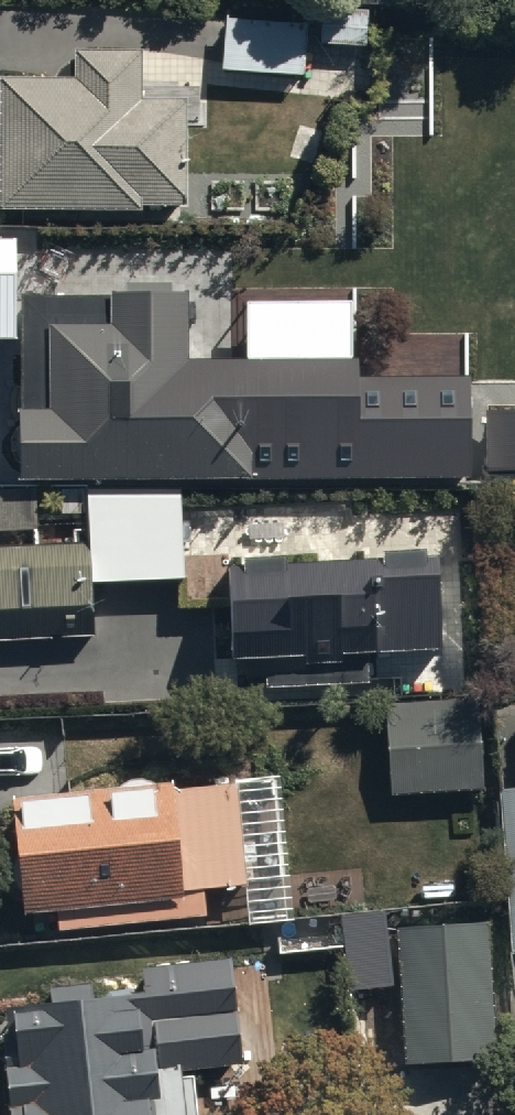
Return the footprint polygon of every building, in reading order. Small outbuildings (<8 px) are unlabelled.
[(223,23),(220,77),(305,82),(308,28),(223,23)] [(73,61),(73,88),(0,88),(0,218),(140,218),(140,215),(183,215),(183,127),(205,127),(205,107),(199,107),(199,87),(177,87),(177,81),(143,81),(143,61),(73,61)] [(193,304),(18,303),(16,491),(253,493),(253,487),(468,489),(468,384),(451,384),(451,375),(388,375),(388,385),(353,385),(353,358),(243,357),(243,369),(186,369),(186,331),(193,331),(193,304)] [(502,482),(514,482),(514,430),(502,431),(502,435),(486,436),(486,452),(501,452),(502,482)] [(33,538),(32,501),(10,502),(10,494),(0,495),(0,539),(33,538)] [(0,552),(0,621),(93,618),(92,591),(184,588),(181,497),(86,500),(86,502),(61,502),(61,520),(87,519),(88,550),(0,552)] [(343,672),(343,663),(440,658),(435,563),(227,573),(232,671),(262,670),(262,685),(306,682),(306,674),(343,672)] [(386,709),(391,802),(482,798),(477,704),(386,709)] [(135,783),(115,800),(11,810),(23,927),(183,911),(182,900),(245,894),(234,791),(173,797),(173,794),(159,795),(135,783)] [(494,802),(513,963),(514,963),(514,799),(494,802)] [(395,927),(401,1064),(494,1060),(488,923),(395,927)] [(158,1024),(130,1025),(129,1011),(98,1012),(99,1025),(81,1026),(80,1013),(86,1013),(84,981),(31,984),(33,1017),(7,1018),(8,1043),(0,1044),(0,1048),(4,1114),(193,1114),(192,1094),(160,1096),(157,1058),(207,1055),(206,1029),(158,1031),(158,1024)]
